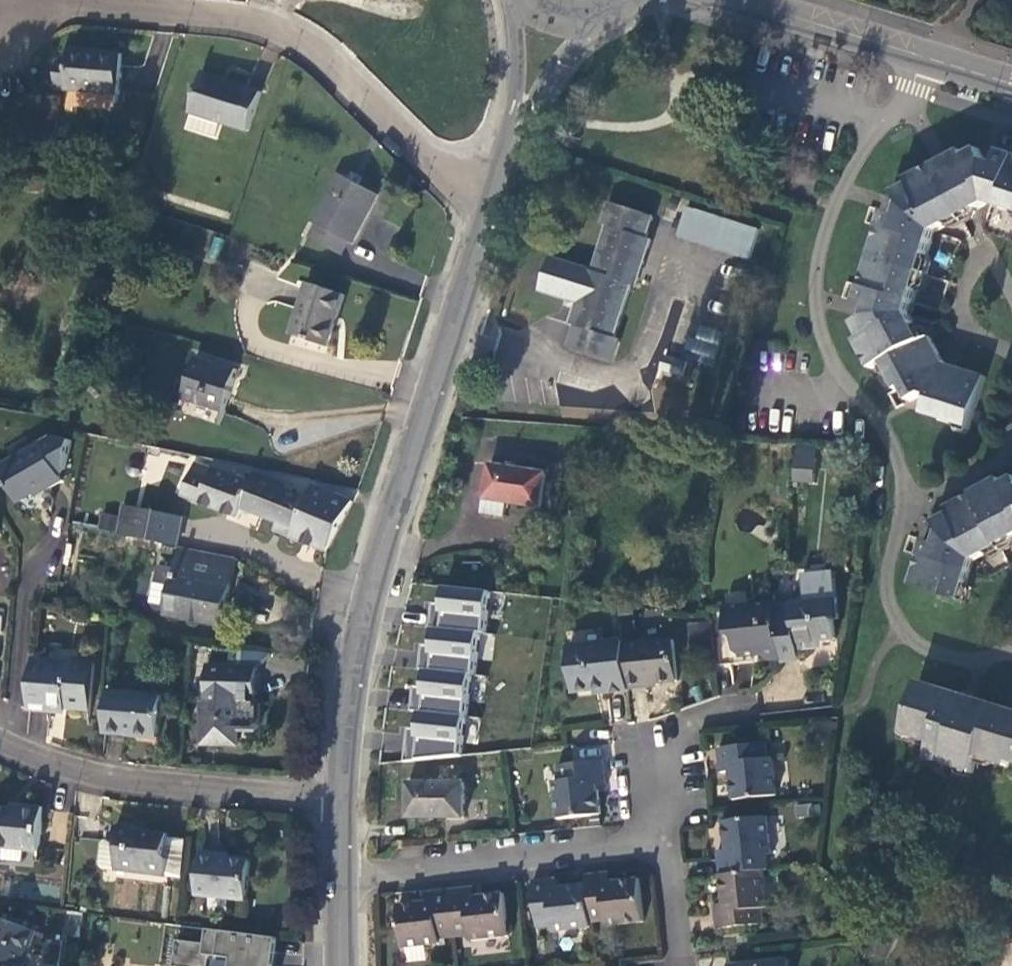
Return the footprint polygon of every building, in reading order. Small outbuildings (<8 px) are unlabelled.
[(123,52),(73,47),(72,56),(69,87),(120,91),(123,52)] [(69,87),(72,56),(66,56),(60,62),(58,86),(69,87)] [(262,88),(204,69),(191,108),(223,118),(249,127),(262,88)] [(223,118),(191,108),(185,125),(216,136),(223,118)] [(938,160),(962,213),(989,198),(1011,206),(1011,151),(1001,148),(996,163),(988,161),(979,145),(965,153),(962,147),(938,160)] [(962,213),(938,160),(934,162),(929,165),(951,219),(957,216),(962,213)] [(951,219),(929,165),(907,176),(910,182),(897,189),(904,204),(901,213),(886,208),(858,299),(873,304),(871,312),(855,320),(863,334),(857,336),(872,365),(889,357),(893,365),(891,373),(898,385),(903,383),(911,397),(925,391),(930,392),(925,410),(953,419),(961,416),(972,420),(986,373),(946,361),(931,333),(924,336),(910,310),(935,227),(951,219)] [(376,192),(339,171),(313,217),(315,219),(308,232),(340,250),(348,237),(351,238),(376,192)] [(652,210),(647,209),(609,197),(603,218),(608,219),(594,266),(589,265),(574,312),(582,314),(580,322),(577,321),(570,341),(613,355),(620,334),(615,333),(631,280),(636,281),(651,234),(645,232),(652,210)] [(747,259),(757,227),(684,204),(674,235),(747,259)] [(344,290),(307,277),(289,329),(326,342),(344,290)] [(687,359),(666,352),(661,365),(683,373),(687,359)] [(237,367),(195,353),(181,398),(223,411),(237,367)] [(59,435),(1,468),(19,500),(46,485),(47,487),(64,478),(59,471),(66,467),(72,438),(59,435)] [(817,455),(798,454),(796,478),(815,479),(817,455)] [(141,459),(136,456),(131,456),(126,461),(125,464),(126,469),(131,472),(137,471),(141,468),(142,464),(141,459)] [(142,459),(145,483),(162,481),(159,457),(142,459)] [(549,469),(492,460),(484,508),(508,512),(510,499),(543,504),(549,469)] [(241,506),(271,517),(284,486),(252,474),(250,479),(213,466),(210,475),(192,468),(183,493),(238,514),(241,506)] [(1004,481),(1001,475),(946,504),(949,511),(935,518),(943,532),(940,542),(924,537),(910,582),(956,596),(959,586),(967,580),(973,556),(1011,536),(1011,476),(1004,481)] [(308,495),(284,486),(271,517),(274,518),(294,526),(291,534),(325,549),(352,499),(313,481),(308,495)] [(124,503),(118,532),(122,533),(128,504),(124,503)] [(128,504),(122,533),(128,535),(134,505),(128,504)] [(184,515),(134,505),(128,535),(178,544),(184,515)] [(113,533),(116,515),(100,513),(98,530),(113,533)] [(271,527),(291,534),(294,526),(274,518),(271,527)] [(232,559),(180,549),(167,611),(223,622),(234,565),(232,559)] [(804,582),(806,597),(836,593),(834,578),(823,569),(813,571),(804,582)] [(490,591),(445,587),(443,606),(436,605),(434,626),(481,631),(486,631),(490,591)] [(806,597),(776,600),(781,655),(781,657),(799,655),(798,646),(814,644),(814,636),(836,634),(834,614),(838,614),(836,593),(806,597)] [(768,656),(781,655),(776,600),(775,597),(725,602),(728,628),(736,635),(736,646),(744,652),(761,650),(768,656)] [(712,619),(693,622),(696,647),(715,645),(712,619)] [(481,631),(434,626),(432,647),(424,646),(422,668),(427,669),(472,673),(477,673),(481,631)] [(675,637),(625,642),(629,685),(646,684),(645,681),(679,677),(675,637)] [(609,691),(629,689),(629,685),(625,642),(624,638),(567,644),(572,690),(609,686),(609,691)] [(94,661),(34,656),(30,691),(29,706),(54,708),(54,702),(90,705),(94,661)] [(255,664),(207,662),(206,696),(202,696),(200,741),(236,742),(237,726),(238,697),(246,698),(246,691),(254,691),(255,664)] [(472,673),(427,669),(425,690),(416,690),(414,711),(421,712),(469,716),(472,673)] [(927,754),(957,762),(962,759),(975,763),(980,748),(991,751),(994,758),(1009,761),(1010,757),(1011,758),(1011,708),(918,679),(904,725),(913,727),(920,736),(932,739),(927,754)] [(162,691),(107,686),(103,731),(159,736),(162,691)] [(238,697),(237,726),(254,726),(257,723),(258,701),(254,698),(246,698),(238,697)] [(469,716),(421,712),(418,732),(410,731),(407,761),(462,755),(469,716)] [(766,736),(718,743),(721,767),(730,766),(734,794),(777,788),(772,750),(767,751),(766,736)] [(597,781),(606,780),(603,754),(556,760),(558,776),(553,776),(557,814),(600,810),(597,781)] [(464,783),(406,782),(406,816),(463,816),(464,783)] [(44,802),(24,800),(23,805),(13,804),(0,803),(0,842),(40,845),(44,802)] [(65,843),(68,813),(52,811),(49,841),(65,843)] [(714,845),(717,870),(757,866),(765,865),(763,849),(769,849),(764,811),(721,816),(724,844),(714,845)] [(101,864),(169,873),(171,857),(165,849),(168,830),(139,826),(134,821),(121,819),(115,823),(114,837),(107,836),(101,842),(98,859),(99,862),(101,864)] [(197,890),(248,896),(252,858),(231,855),(221,854),(222,849),(201,847),(197,890)] [(758,882),(757,866),(717,870),(720,899),(710,900),(713,924),(757,919),(753,882),(758,882)] [(611,868),(587,871),(585,871),(586,880),(591,919),(606,917),(607,922),(645,918),(641,875),(612,877),(611,868)] [(557,875),(531,877),(537,925),(552,923),(553,928),(591,923),(591,919),(586,880),(558,884),(557,875)] [(474,884),(449,886),(421,889),(421,898),(399,900),(403,944),(439,940),(439,935),(469,932),(470,937),(509,934),(504,890),(475,892),(474,884)] [(98,911),(83,909),(75,965),(90,965),(98,911)] [(0,916),(0,965),(23,965),(36,929),(0,916)] [(179,941),(176,965),(208,965),(210,945),(179,941)] [(731,963),(732,965),(791,965),(790,955),(731,963)]
